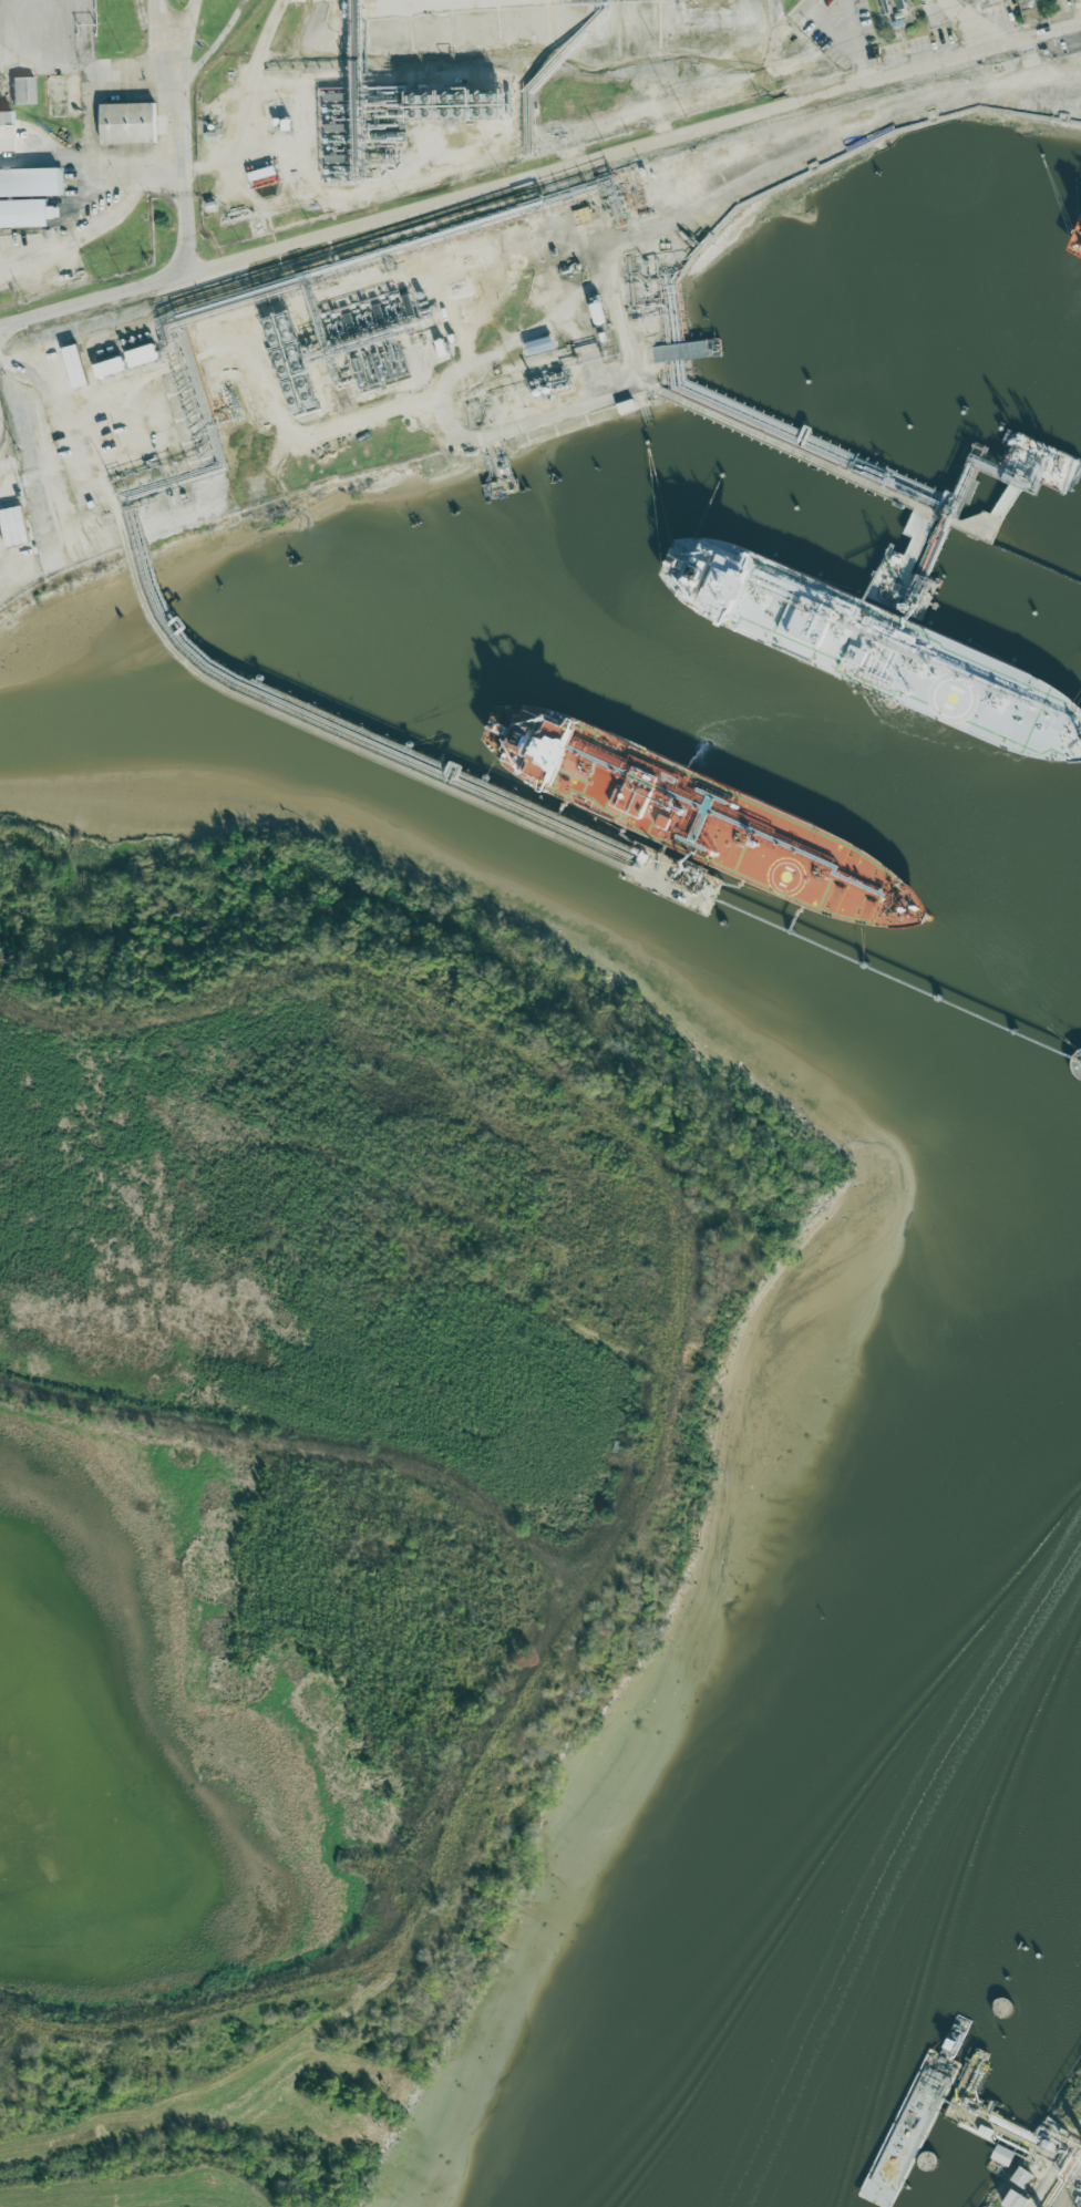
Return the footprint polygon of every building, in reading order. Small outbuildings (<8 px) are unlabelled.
[(1047,0),(1023,0),(1026,9),(1048,3),(1047,0)] [(34,104),(33,77),(10,78),(11,105),(34,104)] [(154,102),(99,104),(100,144),(155,142),(154,102)] [(11,151),(9,111),(0,111),(0,151),(11,151)] [(47,227),(46,218),(58,218),(58,207),(46,207),(45,196),(63,195),(62,167),(0,169),(0,228),(47,227)] [(524,343),(528,355),(554,348),(550,336),(524,343)] [(159,360),(155,343),(125,352),(130,368),(159,360)] [(85,386),(78,345),(63,348),(70,388),(85,386)] [(93,364),(96,378),(125,372),(122,357),(93,364)] [(2,546),(25,544),(22,507),(0,509),(0,520),(2,546)] [(1007,2167),(1014,2153),(996,2144),(989,2158),(1007,2167)] [(1023,2189),(1033,2175),(1019,2167),(1010,2180),(1023,2189)] [(1005,2206),(1024,2206),(1028,2199),(1012,2189),(1002,2205),(1005,2206)]
